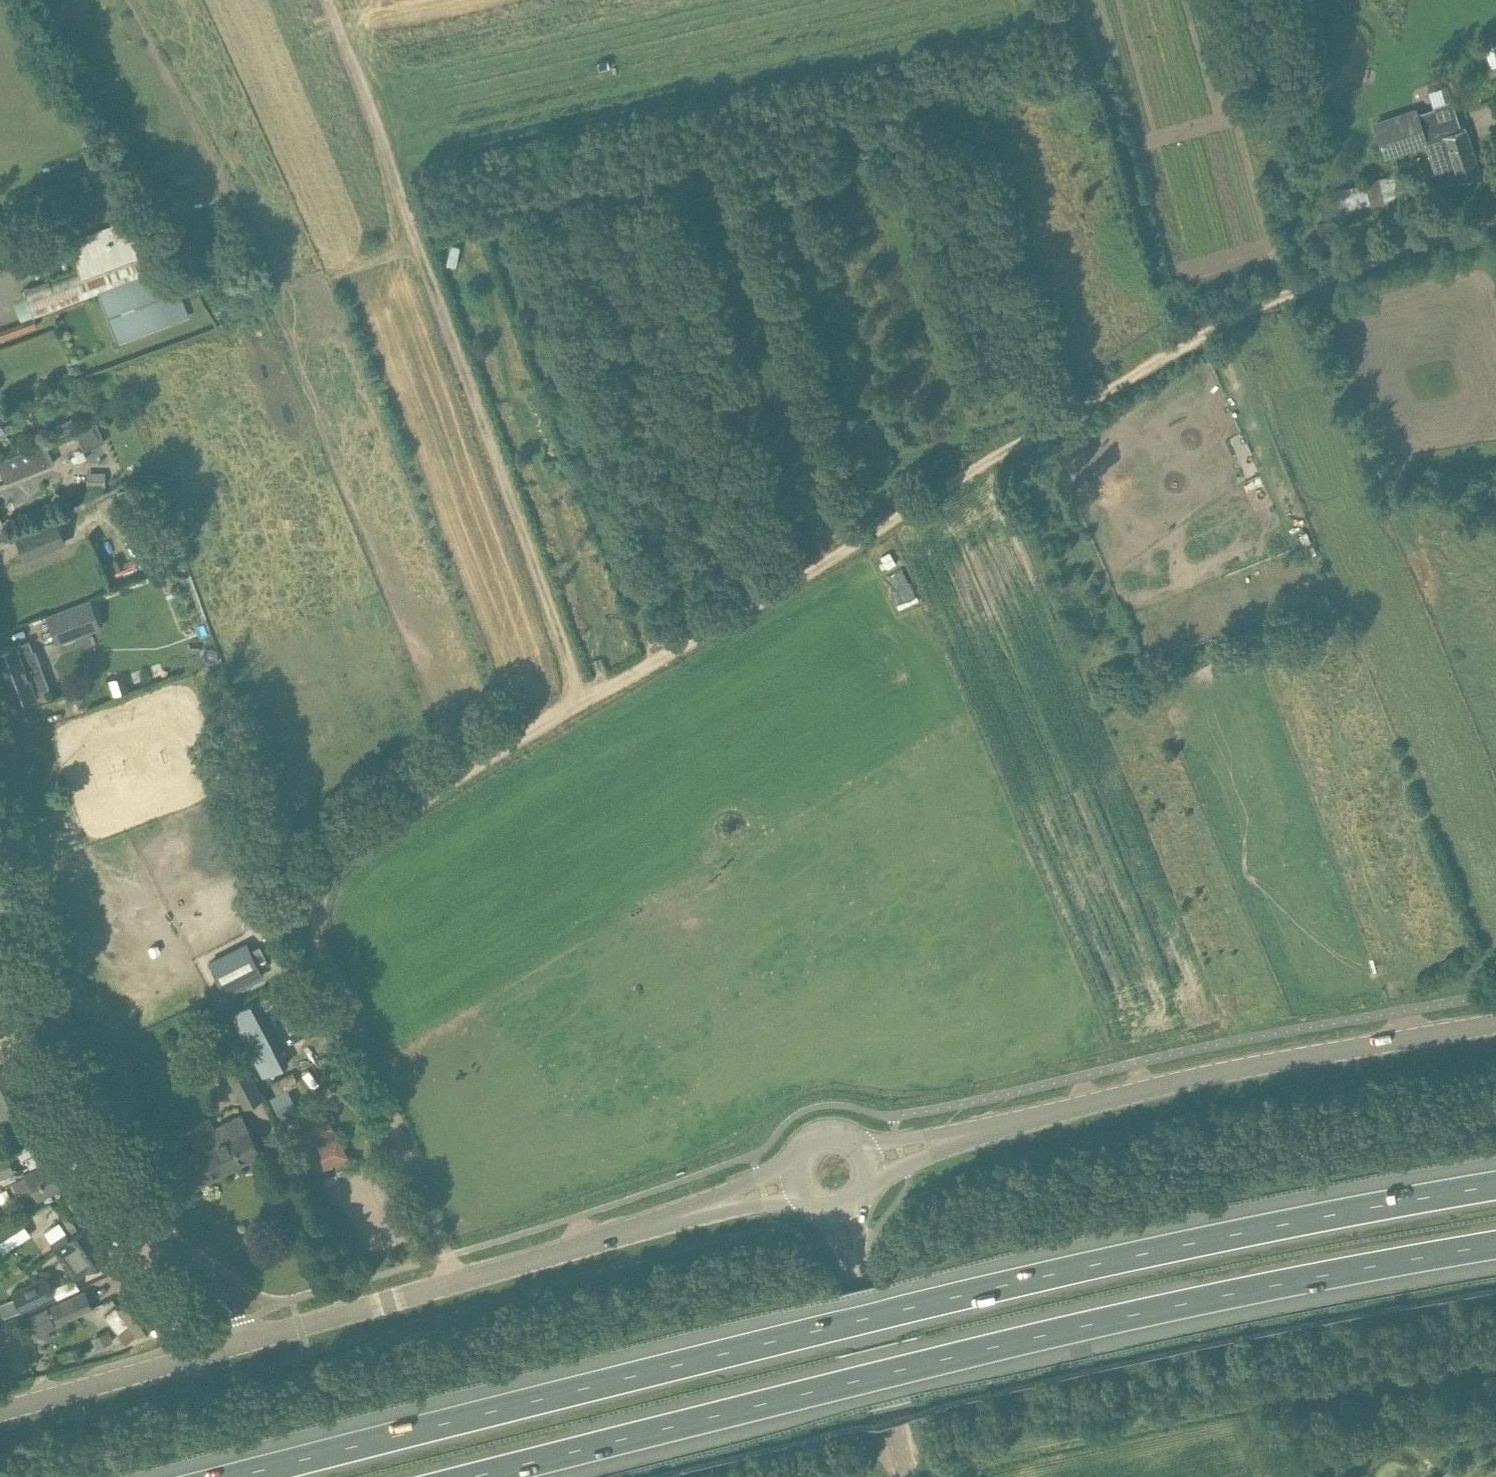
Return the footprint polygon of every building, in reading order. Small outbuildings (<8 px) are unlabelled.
[(1485,47),(1491,66),(1495,65),(1495,43),(1492,44),(1485,47)] [(1413,111),(1375,124),(1375,126),(1384,154),(1425,141),(1439,186),(1441,186),(1440,185),(1480,173),(1474,154),(1464,125),(1461,126),(1452,98),(1448,84),(1429,90),(1433,105),(1434,106),(1418,112),(1417,110),(1413,111)] [(1402,178),(1400,173),(1365,181),(1371,204),(1400,197),(1402,205),(1416,201),(1409,176),(1402,178)] [(74,179),(63,183),(67,194),(78,190),(74,179)] [(1338,209),(1369,201),(1364,182),(1333,190),(1338,209)] [(74,240),(84,268),(80,269),(39,284),(26,289),(36,317),(100,294),(117,339),(118,343),(188,317),(169,264),(159,268),(148,271),(146,272),(140,256),(147,253),(134,218),(74,240)] [(34,317),(8,327),(0,330),(0,339),(37,325),(34,317)] [(77,428),(73,417),(55,426),(59,435),(77,428)] [(98,422),(77,431),(85,451),(106,443),(98,422)] [(2,460),(11,482),(57,463),(48,441),(2,460)] [(87,483),(99,483),(99,472),(87,472),(87,483)] [(68,543),(56,516),(15,534),(26,561),(68,543)] [(57,645),(101,628),(98,621),(90,601),(46,618),(57,645)] [(29,639),(17,644),(17,643),(0,649),(0,671),(3,679),(0,680),(0,682),(8,703),(36,693),(36,692),(49,686),(35,649),(33,650),(29,639)] [(129,689),(125,676),(111,681),(115,694),(129,689)] [(225,994),(263,974),(247,943),(209,963),(225,994)] [(256,998),(230,1011),(263,1077),(289,1063),(256,998)] [(256,1083),(245,1061),(225,1071),(244,1107),(264,1097),(256,1083)] [(271,1082),(277,1094),(287,1089),(296,1084),(296,1079),(292,1071),(271,1082)] [(349,1155),(324,1109),(287,1128),(311,1175),(349,1155)] [(197,1149),(180,1157),(196,1188),(263,1153),(241,1112),(215,1126),(191,1138),(197,1149)] [(7,1148),(0,1151),(0,1174),(15,1168),(7,1148)] [(65,1184),(51,1157),(24,1171),(27,1175),(12,1182),(21,1200),(36,1193),(38,1197),(65,1184)] [(58,1222),(45,1231),(52,1241),(67,1263),(75,1275),(88,1266),(88,1267),(91,1265),(107,1254),(88,1225),(72,1237),(69,1238),(58,1222)] [(3,1227),(0,1229),(0,1244),(10,1237),(3,1227)] [(91,1294),(112,1285),(108,1275),(86,1283),(91,1294)] [(0,1304),(0,1308),(4,1318),(21,1310),(20,1305),(22,1304),(22,1305),(28,1302),(30,1306),(54,1294),(46,1278),(22,1289),(23,1291),(17,1294),(16,1293),(6,1298),(7,1301),(0,1304)] [(94,1308),(85,1289),(50,1305),(58,1324),(94,1308)] [(157,1319),(136,1292),(117,1305),(105,1315),(118,1331),(117,1331),(126,1342),(138,1333),(139,1333),(157,1319)] [(50,1317),(46,1308),(34,1314),(38,1322),(32,1325),(37,1336),(56,1327),(51,1316),(50,1317)]
